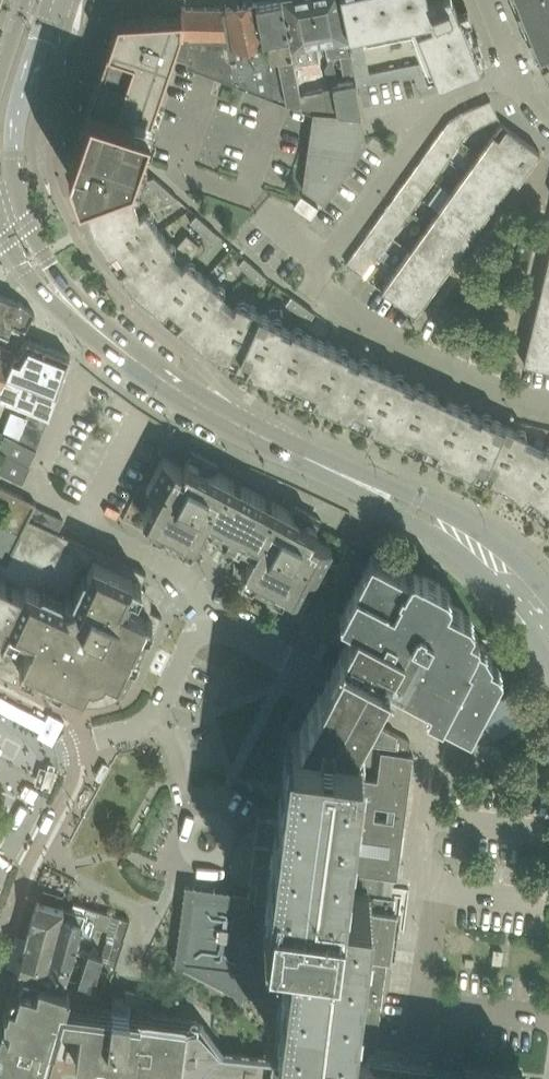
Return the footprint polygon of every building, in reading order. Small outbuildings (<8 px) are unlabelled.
[(283,0),(260,0),(256,1),(261,32),(274,97),(303,108),(295,62),(283,0)] [(314,42),(320,41),(312,0),(283,0),(295,62),(317,57),(314,42)] [(349,46),(351,45),(342,0),(312,0),(320,41),(323,40),(327,61),(333,60),(332,55),(339,54),(343,73),(354,72),(349,46)] [(467,17),(463,19),(460,10),(459,11),(454,0),(342,0),(351,45),(349,46),(354,72),(356,80),(356,84),(414,72),(420,88),(429,84),(420,61),(370,71),(366,36),(412,26),(429,68),(433,66),(439,80),(485,62),(467,17)] [(538,55),(547,51),(548,54),(548,0),(516,0),(538,55)] [(261,32),(256,1),(226,5),(221,6),(226,35),(235,82),(274,97),(261,32)] [(226,35),(221,6),(202,6),(184,5),(184,7),(183,12),(182,32),(190,32),(187,59),(187,64),(235,82),(226,35)] [(133,169),(172,54),(181,27),(182,12),(179,12),(158,13),(118,16),(80,129),(73,148),(69,161),(79,189),(132,170),(133,169)] [(323,86),(317,57),(295,62),(303,108),(313,111),(314,109),(337,110),(332,84),(329,85),(323,86)] [(335,67),(326,69),(329,85),(332,84),(337,110),(361,112),(356,84),(356,80),(338,83),(335,67)] [(480,103),(472,107),(479,125),(481,124),(488,121),(480,103)] [(365,134),(361,112),(337,110),(314,109),(313,111),(303,185),(325,201),(366,143),(365,134)] [(449,120),(444,128),(461,140),(466,133),(449,120)] [(540,150),(502,122),(479,153),(513,177),(518,181),(540,150)] [(444,128),(438,135),(456,148),(461,140),(444,128)] [(499,197),(513,177),(479,153),(465,172),(499,197)] [(421,159),(416,166),(433,179),(438,172),(421,159)] [(416,166),(411,173),(428,186),(433,179),(416,166)] [(471,410),(472,407),(452,398),(448,397),(439,392),(435,390),(415,381),(414,384),(404,380),(405,377),(382,366),(359,356),(358,359),(349,355),(350,352),(293,326),(291,329),(282,324),(283,321),(237,301),(234,307),(221,296),(225,291),(188,260),(201,244),(187,233),(174,248),(146,209),(166,202),(159,185),(140,193),(132,170),(79,189),(83,199),(94,230),(98,237),(110,253),(117,248),(128,264),(121,269),(133,285),(138,291),(163,312),(169,305),(184,317),(178,324),(204,345),(210,349),(216,352),(228,357),(232,349),(250,358),(246,365),(284,383),(287,375),(317,388),(313,396),(351,413),(354,405),(372,413),(368,421),(381,427),(406,438),(406,437),(410,430),(419,435),(429,439),(439,444),(436,450),(435,452),(460,463),(473,469),(476,461),(494,469),(490,477),(504,483),(511,487),(523,497),(528,490),(548,507),(548,447),(546,444),(544,447),(525,439),(527,433),(502,421),(482,412),(480,415),(471,410)] [(485,216),(499,197),(465,172),(451,192),(485,216)] [(159,185),(164,184),(154,175),(136,182),(140,193),(159,185)] [(179,197),(164,184),(159,185),(166,202),(179,197)] [(471,235),(485,216),(451,192),(437,211),(471,235)] [(302,193),(294,204),(311,216),(319,205),(302,193)] [(393,198),(388,205),(406,217),(411,210),(393,198)] [(388,205),(383,212),(401,224),(406,217),(388,205)] [(457,254),(471,235),(437,211),(424,230),(457,254)] [(191,220),(201,230),(208,222),(197,213),(191,220)] [(219,232),(208,222),(201,230),(212,239),(219,232)] [(443,274),(457,254),(424,230),(410,249),(443,274)] [(365,236),(361,243),(378,256),(383,249),(365,236)] [(361,243),(355,251),(373,263),(378,256),(361,243)] [(430,293),(443,274),(410,249),(396,269),(430,293)] [(239,263),(249,272),(256,265),(245,256),(239,263)] [(267,275),(256,265),(249,272),(260,282),(267,275)] [(416,312),(430,293),(396,269),(382,288),(416,312)] [(546,269),(540,292),(548,294),(548,270),(546,269)] [(8,332),(12,321),(26,327),(34,311),(22,300),(0,292),(0,329),(8,332)] [(540,292),(535,315),(548,318),(548,294),(540,292)] [(286,302),(298,310),(304,303),(292,294),(286,302)] [(315,311),(304,303),(298,310),(310,319),(315,311)] [(535,315),(529,338),(548,343),(548,318),(535,315)] [(28,337),(22,334),(26,327),(12,321),(8,332),(0,329),(0,389),(16,351),(19,352),(28,337)] [(70,354),(28,337),(19,352),(16,351),(0,389),(0,393),(31,406),(49,414),(70,354)] [(529,338),(524,361),(548,367),(548,343),(529,338)] [(44,428),(49,414),(31,406),(27,416),(25,421),(44,428)] [(44,428),(25,421),(18,436),(38,444),(44,428)] [(0,443),(0,448),(5,450),(30,463),(37,449),(38,444),(18,436),(5,431),(0,443)] [(23,481),(31,464),(30,463),(5,450),(0,461),(0,470),(2,471),(23,481)] [(317,523),(189,456),(184,466),(164,456),(147,488),(155,492),(143,514),(154,519),(158,517),(166,521),(162,529),(181,539),(184,534),(190,534),(197,537),(207,518),(249,541),(254,548),(246,563),(255,568),(256,572),(254,578),(273,588),(277,579),(285,583),(286,587),(285,588),(296,594),(307,572),(315,577),(332,544),(312,534),(317,523)] [(11,489),(0,483),(0,508),(7,511),(1,524),(20,533),(28,516),(30,517),(34,508),(37,502),(11,489)] [(20,664),(17,671),(78,699),(87,702),(93,702),(103,701),(109,699),(118,695),(123,691),(126,687),(129,684),(131,679),(153,633),(153,634),(162,614),(154,610),(153,610),(150,607),(147,604),(144,601),(142,597),(141,593),(141,589),(141,585),(142,581),(143,580),(147,571),(134,565),(30,517),(28,516),(20,533),(7,561),(0,558),(0,655),(20,664)] [(0,524),(0,558),(7,561),(20,533),(1,524),(0,524)] [(375,699),(388,676),(444,706),(440,713),(439,712),(438,713),(471,730),(477,718),(498,679),(501,674),(487,667),(493,655),(485,642),(477,638),(479,634),(478,631),(471,627),(472,623),(458,616),(462,609),(463,610),(464,609),(448,600),(449,596),(436,589),(439,582),(441,583),(441,582),(422,572),(415,568),(411,569),(409,573),(372,553),(340,614),(356,622),(328,677),(323,686),(300,729),(356,736),(358,727),(364,728),(365,719),(366,716),(370,709),(375,699)] [(486,723),(517,704),(509,692),(498,679),(477,718),(486,723)] [(393,908),(395,895),(379,892),(364,890),(366,872),(381,874),(398,876),(400,860),(413,753),(381,749),(378,778),(355,775),(360,740),(396,745),(398,733),(386,727),(382,725),(366,716),(365,719),(364,728),(358,727),(356,736),(300,729),(291,728),(280,818),(276,818),(275,819),(266,818),(265,818),(265,816),(259,816),(258,820),(262,821),(259,839),(255,838),(254,842),(259,842),(254,877),(251,877),(251,879),(258,880),(257,884),(255,898),(249,897),(250,890),(185,882),(184,886),(180,920),(174,961),(183,965),(184,964),(236,991),(235,992),(243,996),(243,993),(244,989),(260,991),(260,995),(262,995),(262,994),(282,997),(274,1055),(271,1075),(271,1076),(271,1078),(433,1078),(433,1075),(434,1065),(409,1062),(368,1057),(369,1046),(375,1047),(376,1046),(387,956),(387,955),(393,908)] [(76,944),(85,912),(72,908),(38,897),(30,927),(27,935),(17,968),(66,984),(76,944)] [(110,928),(114,913),(101,909),(99,909),(95,924),(110,928)] [(123,943),(124,938),(123,938),(130,918),(118,914),(114,913),(110,928),(109,930),(109,931),(107,940),(93,936),(89,948),(76,944),(66,984),(98,995),(107,968),(113,970),(114,970),(117,961),(120,953),(121,948),(123,943)] [(200,1018),(154,1012),(142,1010),(143,1006),(135,998),(129,997),(114,995),(112,1006),(102,1005),(103,997),(98,995),(66,984),(17,968),(9,996),(8,996),(7,1001),(3,1014),(3,1016),(3,1017),(2,1023),(1,1023),(0,1026),(0,1078),(192,1078),(193,1073),(224,1055),(225,1048),(202,1018),(200,1018)] [(250,1052),(231,1049),(230,1054),(249,1056),(269,1059),(269,1054),(250,1052)] [(528,1067),(465,1059),(465,1063),(463,1063),(438,1060),(435,1060),(434,1065),(433,1075),(433,1078),(526,1078),(528,1067)]
